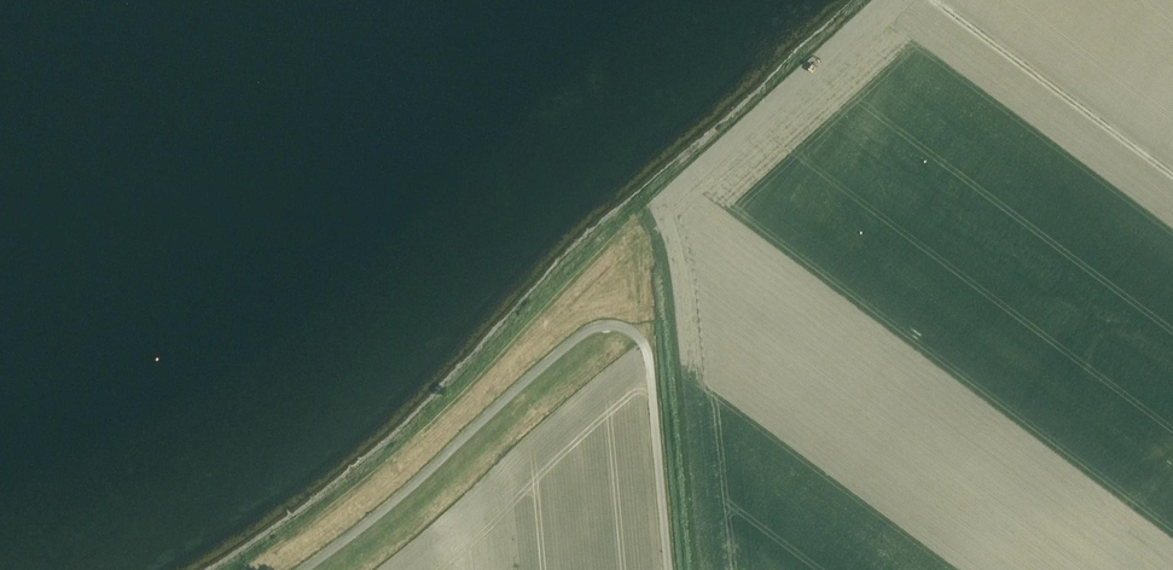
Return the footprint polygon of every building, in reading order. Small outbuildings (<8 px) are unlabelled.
[(522,420),(528,416),(519,403),(513,407),(522,420)] [(490,454),(498,447),(491,439),(483,446),(490,454)] [(413,498),(420,506),(429,500),(422,491),(413,498)] [(395,525),(389,528),(393,536),(399,533),(395,525)] [(387,541),(393,537),(388,528),(382,531),(387,541)] [(374,540),(363,549),(371,558),(382,549),(374,540)]
